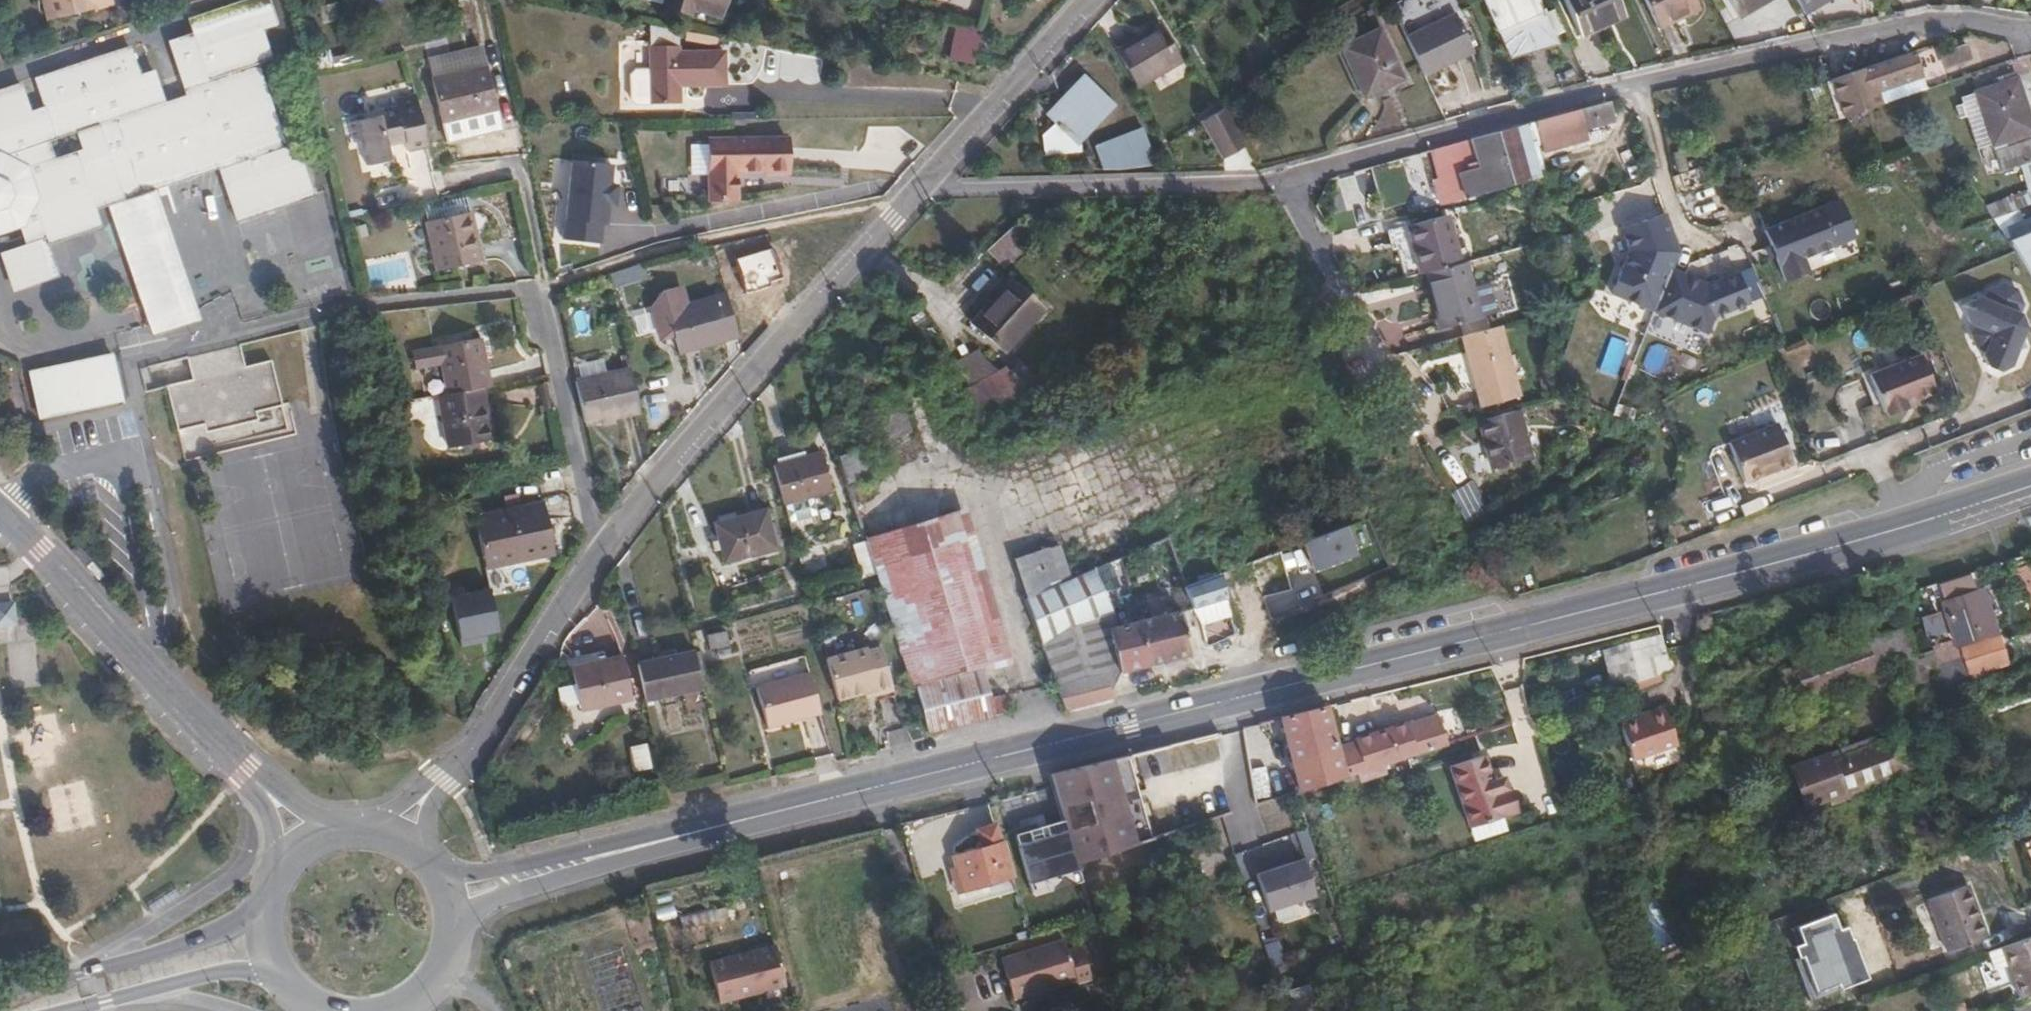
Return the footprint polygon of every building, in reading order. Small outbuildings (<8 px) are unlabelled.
[(301,158),(289,163),(257,64),(271,59),(262,31),(273,27),(264,0),(245,0),(186,20),(189,29),(165,38),(181,91),(193,88),(183,107),(157,95),(163,83),(143,74),(133,46),(40,78),(50,106),(35,112),(24,83),(0,91),(0,228),(20,222),(27,244),(2,253),(15,290),(58,276),(48,244),(102,226),(97,210),(110,205),(160,189),(207,173),(226,184),(238,221),(314,196),(301,158)] [(114,0),(45,0),(50,19),(115,4),(114,0)] [(664,4),(686,11),(688,5),(721,14),(725,0),(665,0),(664,4)] [(1514,51),(1560,31),(1547,0),(1493,0),(1514,51)] [(1586,31),(1631,13),(1625,0),(1573,0),(1586,31)] [(1669,33),(1712,15),(1705,0),(1654,0),(1669,33)] [(1743,15),(1768,0),(1734,0),(1743,15)] [(1808,10),(1825,0),(1802,0),(1808,10)] [(1470,15),(1419,36),(1435,76),(1486,55),(1470,15)] [(975,66),(980,31),(953,27),(948,63),(975,66)] [(1133,77),(1170,42),(1162,28),(1118,54),(1133,77)] [(1390,29),(1348,47),(1370,98),(1411,81),(1390,29)] [(723,80),(723,47),(676,47),(676,40),(648,40),(648,66),(648,98),(648,99),(676,99),(676,76),(682,76),(682,80),(723,80)] [(1184,64),(1170,42),(1133,77),(1141,90),(1184,64)] [(482,47),(431,60),(453,143),(502,130),(482,47)] [(1867,93),(1913,78),(1926,74),(1917,50),(1828,81),(1832,93),(1828,94),(1830,102),(1835,100),(1841,117),(1872,106),(1867,93)] [(648,98),(648,66),(633,66),(628,71),(628,93),(633,98),(648,98)] [(163,83),(159,69),(143,74),(163,83)] [(1917,91),(1913,78),(1867,93),(1872,106),(1917,91)] [(2030,134),(2011,78),(1970,91),(1988,143),(1998,170),(2017,164),(2025,189),(2030,202),(2030,134)] [(1069,138),(1109,100),(1088,80),(1051,120),(1058,126),(1069,138)] [(1988,143),(1970,91),(1956,95),(1959,104),(1951,106),(1955,118),(1962,116),(1973,147),(1988,143)] [(1076,145),(1113,105),(1109,100),(1069,138),(1076,145)] [(1583,141),(1579,129),(1610,121),(1605,101),(1530,122),(1539,154),(1583,141)] [(390,170),(388,158),(424,154),(419,111),(350,119),(357,174),(390,170)] [(1245,151),(1222,113),(1199,128),(1220,165),(1245,151)] [(784,125),(707,134),(715,195),(741,191),(738,163),(768,159),(769,163),(789,160),(784,125)] [(1525,145),(1519,125),(1480,135),(1485,155),(1525,145)] [(1047,159),(1069,138),(1058,126),(1046,139),(1047,159)] [(1154,162),(1135,127),(1119,136),(1141,172),(1154,162)] [(1507,186),(1499,158),(1487,161),(1485,155),(1480,135),(1424,150),(1432,181),(1426,182),(1432,207),(1440,205),(1489,191),(1507,186)] [(1076,154),(1076,145),(1069,138),(1047,159),(1076,154)] [(1534,178),(1525,145),(1485,155),(1487,161),(1499,158),(1507,186),(1534,178)] [(705,160),(689,159),(689,178),(704,178),(705,160)] [(569,160),(564,248),(607,250),(611,162),(569,160)] [(1143,175),(1157,166),(1154,162),(1141,172),(1143,175)] [(1552,176),(1534,180),(1540,202),(1545,201),(1544,196),(1558,193),(1552,176)] [(203,316),(160,189),(110,205),(144,306),(203,316)] [(2030,202),(2025,189),(1981,205),(1990,217),(2030,202)] [(1441,210),(1495,196),(1489,191),(1440,205),(1441,210)] [(1837,199),(1763,231),(1785,282),(1808,273),(1802,259),(1853,237),(1837,199)] [(485,262),(473,212),(430,222),(435,245),(441,272),(485,262)] [(1462,263),(1448,215),(1409,225),(1424,274),(1427,273),(1462,263)] [(1671,271),(1676,255),(1662,217),(1638,226),(1640,232),(1621,239),(1627,254),(1611,293),(1671,271)] [(2030,230),(2030,217),(2005,228),(2009,238),(2030,230)] [(435,245),(430,222),(414,226),(419,249),(435,245)] [(1018,223),(990,244),(1003,262),(1032,240),(1018,223)] [(1640,232),(1638,226),(1619,233),(1621,239),(1640,232)] [(2009,238),(2005,240),(2030,281),(2030,230),(2009,238)] [(783,285),(774,254),(758,259),(768,289),(783,285)] [(1482,319),(1466,262),(1462,263),(1427,273),(1444,330),(1482,319)] [(609,275),(613,289),(646,281),(642,266),(609,275)] [(1653,316),(1671,271),(1611,293),(1609,298),(1653,316)] [(1713,321),(1750,307),(1739,276),(1708,288),(1671,271),(1653,316),(1706,338),(1713,321)] [(1011,350),(1043,302),(1005,279),(974,325),(1011,350)] [(739,337),(728,295),(686,305),(681,287),(667,290),(682,351),(739,337)] [(682,351),(667,290),(654,293),(658,312),(668,310),(679,352),(682,351)] [(2026,324),(2022,318),(1981,300),(1962,307),(1969,326),(1992,336),(1990,339),(2026,324)] [(204,318),(203,316),(144,306),(154,335),(204,318)] [(2027,352),(2024,342),(2029,330),(2026,324),(1990,339),(1982,359),(1985,369),(2001,375),(2009,372),(2017,355),(2027,352)] [(1522,396),(1502,325),(1464,336),(1483,406),(1522,396)] [(487,387),(477,339),(407,353),(410,372),(436,367),(443,396),(478,389),(487,387)] [(278,407),(267,364),(241,370),(235,348),(193,358),(198,380),(166,389),(175,430),(209,423),(210,428),(246,420),(245,415),(278,407)] [(113,352),(27,371),(38,420),(124,401),(113,352)] [(1874,389),(1924,368),(1920,356),(1868,374),(1874,389)] [(198,380),(193,358),(160,365),(166,389),(198,380)] [(989,385),(1007,405),(1037,378),(1018,358),(989,385)] [(1916,398),(1934,392),(1924,368),(1874,389),(1882,412),(1885,411),(1887,416),(1907,408),(1905,403),(1916,398)] [(639,415),(629,372),(601,377),(611,421),(639,415)] [(611,421),(601,377),(572,384),(582,427),(611,421)] [(488,441),(478,389),(443,396),(435,397),(446,449),(488,441)] [(897,389),(875,395),(889,439),(911,432),(897,389)] [(1907,408),(1918,404),(1916,398),(1905,403),(1907,408)] [(1528,457),(1516,409),(1478,418),(1491,466),(1528,457)] [(1776,425),(1726,443),(1741,482),(1791,463),(1776,425)] [(829,484),(820,444),(769,456),(781,497),(829,484)] [(865,496),(860,478),(842,483),(847,501),(865,496)] [(1485,510),(1468,480),(1446,491),(1465,522),(1485,510)] [(763,502),(712,515),(725,555),(774,541),(763,502)] [(542,503),(471,518),(482,568),(552,553),(542,503)] [(1007,666),(959,510),(948,513),(864,537),(908,685),(909,689),(917,687),(984,672),(1007,666)] [(1300,540),(1314,580),(1358,565),(1344,525),(1300,540)] [(1071,579),(1052,538),(1010,555),(1028,598),(1071,579)] [(1181,576),(1166,538),(1157,542),(1171,579),(1181,576)] [(1189,652),(1177,612),(1176,609),(1171,611),(1169,604),(1147,610),(1149,617),(1114,627),(1107,606),(1119,602),(1104,565),(1071,579),(1028,598),(1023,600),(1063,709),(1114,696),(1111,687),(1106,688),(1103,676),(1183,655),(1189,652)] [(499,592),(527,585),(523,567),(495,574),(499,592)] [(1184,592),(1195,617),(1228,603),(1217,578),(1184,592)] [(1982,608),(1977,593),(1941,604),(1946,620),(1982,608)] [(490,594),(448,600),(455,647),(497,641),(490,594)] [(0,603),(0,627),(16,625),(14,601),(0,603)] [(1989,632),(1982,608),(1946,620),(1954,643),(1989,632)] [(1924,692),(1903,628),(1792,665),(1803,694),(1894,664),(1906,698),(1924,692)] [(1668,672),(1659,637),(1621,649),(1632,684),(1668,672)] [(698,678),(690,642),(660,649),(668,684),(698,678)] [(891,686),(880,646),(866,649),(864,643),(823,654),(835,696),(862,689),(875,685),(876,690),(891,686)] [(617,647),(564,658),(574,701),(626,690),(617,647)] [(668,684),(660,649),(631,656),(638,690),(668,684)] [(807,669),(753,682),(763,722),(817,710),(807,669)] [(990,697),(984,672),(917,687),(927,729),(1010,710),(1005,694),(990,697)] [(876,690),(875,685),(862,689),(863,693),(876,690)] [(1907,703),(1926,697),(1924,692),(1906,698),(1907,703)] [(1670,745),(1659,708),(1638,714),(1640,719),(1628,723),(1619,726),(1629,759),(1670,745)] [(1334,747),(1323,710),(1280,721),(1300,791),(1343,777),(1334,747)] [(1640,719),(1638,714),(1626,718),(1628,723),(1640,719)] [(1445,745),(1436,716),(1404,726),(1404,724),(1351,739),(1352,742),(1334,747),(1343,777),(1445,745)] [(1818,734),(1816,728),(1802,733),(1804,739),(1818,734)] [(1798,800),(1907,764),(1897,734),(1824,758),(1821,750),(1785,762),(1798,800)] [(1174,768),(1168,748),(1124,759),(1130,778),(1174,768)] [(1495,819),(1487,794),(1498,790),(1494,779),(1483,783),(1475,757),(1441,769),(1461,830),(1495,819)] [(1130,778),(1124,759),(1049,776),(1051,784),(1075,864),(1149,840),(1130,778)] [(1509,814),(1501,789),(1498,790),(1487,794),(1495,819),(1509,814)] [(989,845),(952,855),(963,892),(1015,879),(1000,824),(985,828),(989,845)] [(1257,867),(1270,907),(1318,891),(1304,851),(1257,867)] [(1969,878),(1925,895),(1946,949),(1990,932),(1969,878)] [(2000,948),(2007,965),(2019,997),(2030,993),(2030,936),(2000,948)] [(1062,944),(997,961),(1009,1001),(1072,983),(1073,988),(1089,983),(1081,952),(1065,956),(1062,944)] [(775,946),(712,962),(722,1002),(787,987),(775,946)] [(2007,965),(2000,948),(1987,953),(1993,969),(2007,965)]
